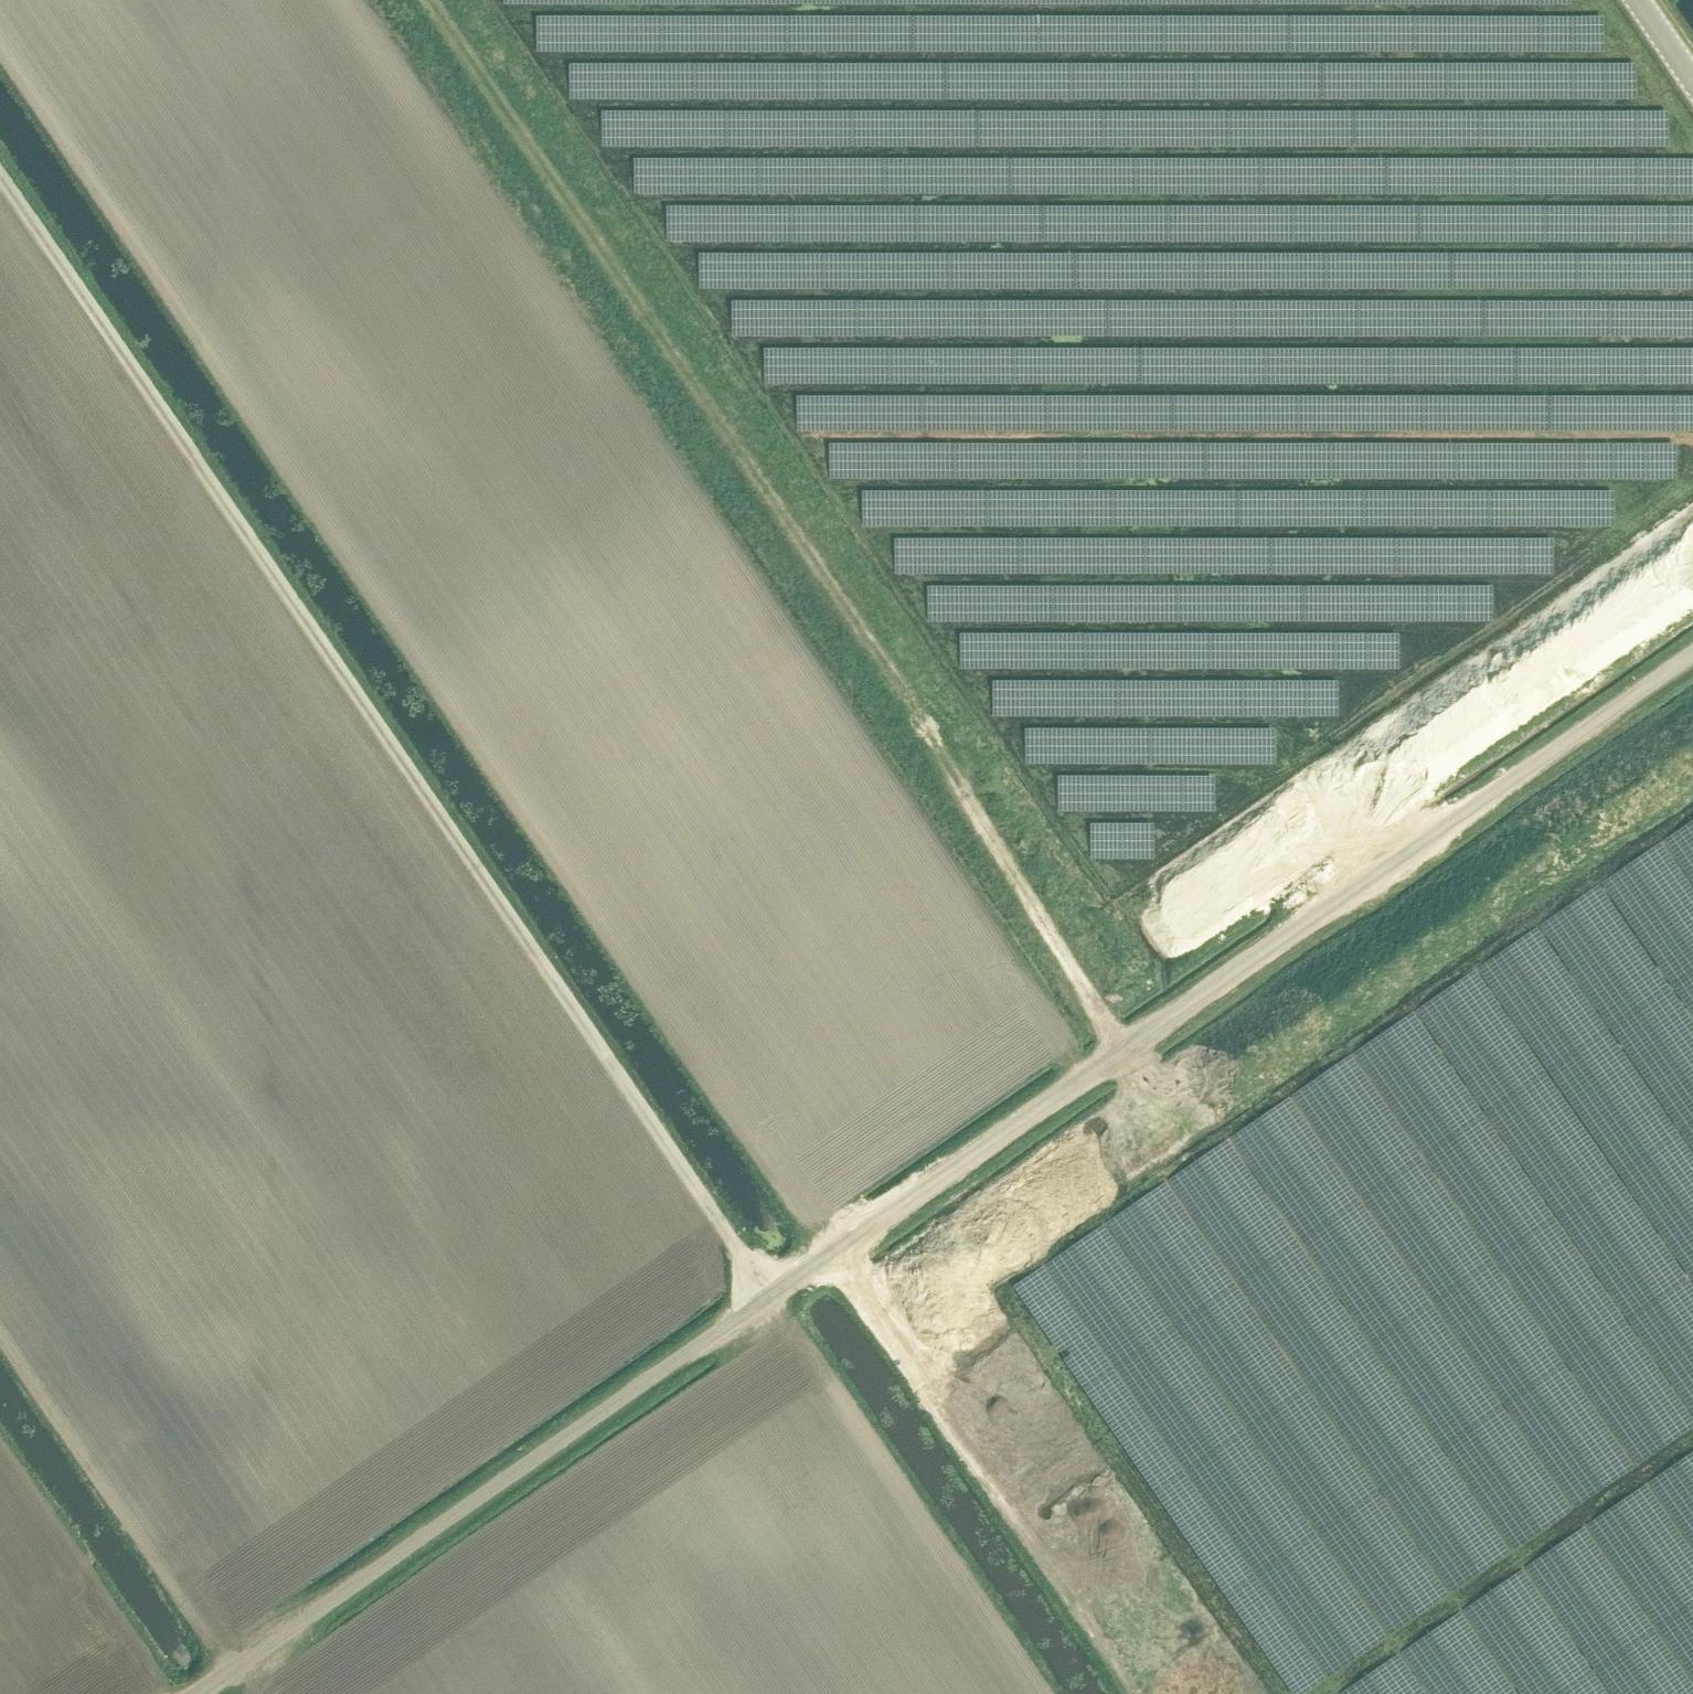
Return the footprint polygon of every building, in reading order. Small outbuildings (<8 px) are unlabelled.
[(739,1414),(742,1437),(753,1435),(750,1413),(739,1414)]
